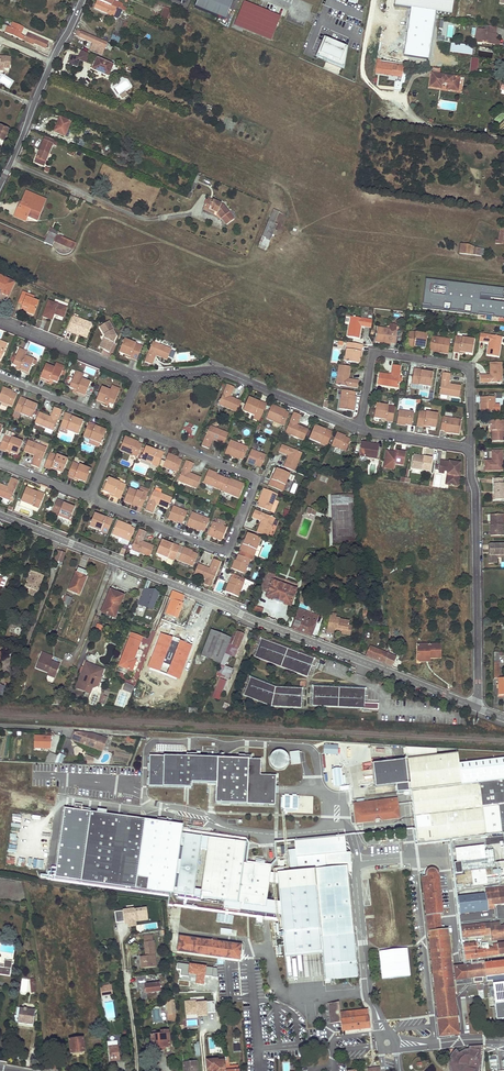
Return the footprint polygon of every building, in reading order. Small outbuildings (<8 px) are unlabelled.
[(100,1),(98,0),(94,8),(108,14),(107,15),(114,18),(115,16),(116,17),(117,15),(114,14),(116,11),(120,13),(122,10),(101,2),(100,1)] [(101,2),(122,10),(124,11),(125,9),(125,8),(122,6),(123,4),(113,0),(102,0),(101,2)] [(194,7),(225,20),(233,0),(197,0),(194,7)] [(453,0),(395,0),(394,6),(451,15),(453,0)] [(279,18),(245,4),(236,25),(270,40),(279,18)] [(164,7),(160,17),(167,20),(167,19),(169,20),(172,11),(171,10),(164,7)] [(119,19),(112,35),(120,39),(123,31),(121,30),(125,22),(119,19)] [(5,32),(24,41),(26,37),(20,35),(19,34),(20,32),(21,33),(24,27),(13,23),(10,28),(7,26),(5,32)] [(476,35),(475,42),(498,45),(499,39),(495,39),(496,34),(495,34),(496,27),(489,26),(488,30),(488,33),(485,32),(485,30),(480,29),(479,34),(478,34),(476,35)] [(75,36),(105,48),(107,43),(78,31),(75,36)] [(347,47),(324,37),(316,57),(344,69),(347,47)] [(451,43),(450,51),(471,54),(473,46),(451,43)] [(71,56),(67,63),(76,67),(79,61),(80,59),(78,58),(71,56)] [(10,57),(0,57),(0,70),(3,71),(3,68),(9,68),(10,57)] [(478,72),(479,58),(471,57),(470,71),(478,72)] [(97,58),(92,70),(98,72),(98,73),(99,73),(100,74),(101,74),(102,74),(108,76),(113,64),(97,58)] [(380,60),(377,60),(375,73),(402,77),(403,66),(380,63),(380,60)] [(326,62),(323,69),(339,75),(341,68),(326,62)] [(451,85),(450,90),(458,91),(460,77),(432,73),(430,87),(441,88),(441,83),(448,84),(451,85)] [(71,122),(60,118),(54,131),(65,136),(71,122)] [(0,127),(0,140),(3,142),(8,131),(0,127)] [(36,157),(45,161),(52,145),(56,146),(58,142),(45,137),(40,150),(41,150),(40,153),(39,152),(36,157)] [(126,159),(128,154),(111,147),(109,152),(126,159)] [(189,198),(200,176),(198,175),(187,197),(189,198)] [(46,200),(26,191),(21,202),(19,207),(18,206),(14,216),(25,221),(27,216),(32,202),(43,206),(46,200)] [(71,198),(69,203),(77,207),(80,200),(73,197),(73,199),(71,198)] [(217,213),(226,225),(234,219),(229,213),(224,205),(213,201),(212,202),(207,200),(204,207),(215,212),(217,213)] [(27,216),(37,220),(43,206),(32,202),(27,216)] [(278,211),(273,210),(269,221),(273,223),(278,211)] [(272,234),(276,224),(273,223),(269,221),(264,231),(272,234)] [(51,228),(47,236),(55,239),(63,243),(65,239),(57,235),(58,232),(51,228)] [(498,244),(503,244),(503,230),(500,229),(499,240),(496,240),(495,243),(498,244)] [(267,247),(272,234),(264,231),(259,244),(266,247),(267,247)] [(47,236),(44,242),(52,246),(54,241),(55,239),(47,236)] [(482,256),(483,249),(473,247),(468,246),(460,244),(459,253),(482,256)] [(1,290),(3,291),(2,294),(8,296),(14,283),(0,276),(0,290),(1,290)] [(426,279),(423,303),(432,305),(432,308),(443,309),(444,302),(451,303),(450,310),(464,311),(465,305),(471,305),(471,314),(478,315),(478,313),(494,315),(494,316),(503,318),(503,302),(481,300),(482,294),(503,297),(503,291),(503,289),(426,279)] [(34,296),(23,292),(18,303),(23,304),(22,306),(28,309),(27,311),(27,313),(33,315),(38,302),(32,300),(34,296)] [(63,317),(67,308),(48,301),(42,317),(52,320),(54,314),(54,312),(56,313),(55,314),(63,317)] [(350,317),(347,337),(359,338),(361,326),(371,328),(372,320),(355,317),(355,316),(353,316),(353,317),(350,317)] [(86,336),(91,324),(77,318),(76,321),(72,319),(69,327),(73,329),(72,331),(79,334),(86,336)] [(109,321),(99,327),(104,335),(104,338),(99,348),(109,352),(114,343),(113,343),(116,336),(113,330),(114,329),(109,321)] [(378,327),(375,342),(383,343),(384,342),(390,343),(395,344),(397,330),(378,327)] [(408,331),(406,347),(413,348),(413,347),(418,348),(425,349),(427,338),(428,339),(428,337),(427,336),(427,334),(408,331)] [(499,357),(502,337),(480,334),(479,341),(489,343),(487,355),(499,357)] [(440,353),(448,354),(450,339),(431,336),(429,350),(433,351),(440,352),(440,353)] [(465,353),(472,354),(474,339),(455,336),(453,352),(460,353),(460,352),(465,353)] [(142,346),(124,339),(124,341),(123,341),(122,342),(123,343),(119,353),(125,355),(130,357),(129,358),(136,361),(142,346)] [(171,349),(153,342),(152,344),(151,344),(150,346),(151,346),(145,362),(152,365),(156,356),(167,360),(171,349)] [(347,343),(344,362),(346,362),(346,363),(348,363),(348,362),(358,364),(360,357),(360,352),(361,352),(363,345),(347,343)] [(18,351),(12,365),(17,367),(20,368),(19,370),(28,373),(32,364),(35,365),(37,361),(30,358),(31,355),(31,354),(31,353),(30,353),(30,352),(27,352),(26,354),(18,351)] [(499,383),(502,382),(502,362),(490,363),(490,375),(480,375),(480,383),(497,383),(497,384),(499,383)] [(46,364),(40,378),(49,382),(50,380),(53,381),(57,383),(63,369),(55,366),(54,368),(46,364)] [(339,365),(335,385),(338,385),(338,386),(340,386),(357,388),(358,380),(348,379),(350,367),(339,365)] [(393,365),(391,375),(379,373),(377,385),(397,388),(397,385),(398,385),(399,383),(398,383),(400,366),(393,365)] [(411,384),(430,387),(433,373),(426,372),(421,371),(421,370),(414,369),(411,384)] [(439,394),(459,397),(461,386),(449,384),(450,374),(442,373),(439,394)] [(76,393),(85,396),(90,382),(82,379),(83,377),(75,374),(69,388),(73,389),(77,391),(76,393)] [(219,402),(218,405),(237,412),(241,401),(230,397),(234,387),(227,384),(220,400),(219,400),(219,402)] [(0,394),(0,401),(2,402),(8,405),(12,406),(17,394),(11,392),(12,390),(3,387),(0,394)] [(101,387),(96,401),(105,404),(105,402),(109,404),(113,406),(119,392),(111,389),(110,390),(101,387)] [(342,390),(339,409),(354,411),(355,403),(354,403),(355,396),(355,392),(342,390)] [(20,414),(32,419),(33,417),(34,415),(33,415),(37,405),(30,402),(26,401),(27,400),(20,397),(14,412),(15,412),(20,414)] [(248,397),(243,411),(254,416),(260,418),(267,404),(260,401),(259,402),(255,400),(248,397)] [(480,412),(495,412),(495,397),(481,397),(481,403),(480,403),(480,412)] [(395,407),(376,404),(376,406),(375,406),(374,408),(375,408),(374,418),(380,419),(385,420),(385,421),(392,422),(395,407)] [(272,405),(266,418),(284,426),(289,413),(285,412),(279,409),(279,408),(272,405)] [(56,423),(61,410),(54,408),(50,417),(39,412),(35,423),(53,431),(54,429),(55,429),(56,427),(55,427),(56,423)] [(399,410),(396,424),(405,426),(406,425),(412,425),(414,412),(399,410)] [(435,428),(438,414),(419,410),(416,426),(423,427),(424,426),(429,427),(435,428)] [(294,412),(285,433),(304,440),(308,430),(297,425),(301,415),(294,412)] [(78,435),(83,421),(76,418),(72,416),(72,415),(66,413),(60,427),(78,435)] [(459,434),(461,420),(442,417),(440,430),(444,431),(451,432),(451,433),(459,434)] [(503,441),(503,424),(499,425),(499,421),(499,420),(490,420),(490,425),(492,425),(492,432),(492,441),(503,441)] [(186,421),(182,431),(193,436),(198,426),(186,421)] [(103,437),(106,430),(99,427),(95,426),(95,425),(89,422),(83,437),(90,440),(99,443),(101,444),(103,445),(103,443),(102,442),(103,440),(102,440),(103,437)] [(315,425),(309,439),(327,446),(333,432),(326,429),(326,430),(321,428),(315,425)] [(228,433),(210,426),(203,442),(201,446),(209,449),(212,440),(224,444),(228,433)] [(337,432),(331,445),(345,451),(350,439),(345,437),(345,436),(337,432)] [(23,442),(5,434),(0,447),(0,449),(6,452),(6,451),(11,453),(17,455),(23,442)] [(132,439),(125,436),(119,450),(137,457),(142,445),(138,443),(132,440),(132,439)] [(38,468),(47,448),(28,440),(24,451),(35,456),(31,465),(38,468)] [(248,447),(230,440),(225,454),(232,457),(232,456),(239,458),(243,460),(248,447)] [(361,442),(359,456),(377,459),(379,445),(361,442)] [(279,452),(288,456),(283,467),(294,471),(302,453),(282,445),(279,452)] [(141,458),(140,460),(158,467),(164,452),(157,450),(157,451),(153,449),(146,446),(145,448),(143,448),(140,455),(141,456),(140,457),(141,458)] [(266,455),(252,450),(246,463),(255,466),(255,465),(261,468),(266,455)] [(396,452),(386,451),(385,461),(388,462),(387,465),(394,466),(395,464),(403,465),(405,452),(397,451),(396,452)] [(485,461),(485,471),(502,470),(502,451),(492,451),(492,459),(493,459),(493,461),(492,461),(485,461)] [(62,473),(68,460),(50,452),(44,467),(50,469),(51,470),(51,469),(55,470),(62,473)] [(168,453),(163,467),(177,473),(182,460),(176,458),(177,457),(168,453)] [(411,468),(430,471),(432,458),(423,457),(423,458),(413,457),(411,468)] [(459,472),(460,464),(440,460),(439,470),(447,471),(447,474),(450,475),(448,485),(458,486),(460,476),(458,476),(459,472)] [(186,461),(178,481),(196,488),(201,477),(189,473),(193,463),(186,461)] [(383,468),(394,469),(394,466),(387,465),(388,462),(385,461),(383,468)] [(85,483),(91,469),(73,462),(67,476),(74,479),(74,478),(78,480),(85,483)] [(282,492),(290,474),(276,468),(273,475),(272,480),(271,479),(268,486),(282,492)] [(208,470),(203,483),(217,489),(222,476),(216,474),(217,473),(208,470)] [(11,478),(8,487),(0,484),(0,497),(10,501),(12,502),(13,499),(12,499),(13,497),(12,497),(19,481),(11,478)] [(107,481),(103,491),(110,494),(114,496),(113,497),(120,499),(126,485),(108,478),(107,480),(107,479),(106,481),(107,481)] [(238,498),(244,484),(237,481),(236,482),(230,480),(226,478),(221,491),(238,498)] [(493,479),(494,491),(494,494),(494,500),(503,500),(503,484),(503,478),(493,479)] [(26,488),(21,502),(39,509),(44,494),(38,491),(37,493),(33,491),(26,488)] [(129,488),(124,502),(131,505),(131,503),(138,506),(142,508),(147,495),(129,488)] [(277,494),(263,488),(260,496),(261,496),(259,503),(257,507),(270,512),(275,500),(277,494)] [(172,498),(153,490),(145,511),(152,514),(156,504),(167,509),(172,498)] [(57,499),(51,514),(69,521),(71,522),(72,520),(71,519),(71,518),(71,517),(75,507),(68,505),(63,503),(64,502),(57,499)] [(274,513),(278,502),(275,500),(270,512),(274,513)] [(173,506),(168,519),(176,523),(177,522),(182,524),(187,511),(173,506)] [(308,508),(306,513),(315,516),(317,511),(308,508)] [(271,517),(255,510),(252,517),(261,521),(257,532),(267,537),(275,518),(272,517),(273,516),(271,516),(271,517)] [(192,512),(186,526),(194,529),(194,528),(200,530),(204,532),(209,519),(192,512)] [(91,523),(89,527),(107,534),(113,519),(106,517),(106,518),(101,516),(95,513),(91,522),(90,521),(90,523),(91,523)] [(503,536),(503,514),(492,514),(492,523),(493,523),(493,525),(490,525),(491,536),(503,536)] [(213,538),(221,541),(227,528),(224,526),(225,522),(217,519),(216,523),(213,522),(208,534),(213,537),(213,538)] [(117,520),(112,534),(130,541),(135,529),(131,527),(125,525),(125,524),(117,520)] [(139,529),(131,550),(149,557),(154,546),(142,542),(146,532),(139,529)] [(253,535),(247,533),(245,540),(243,544),(242,544),(239,551),(254,557),(261,539),(258,537),(259,535),(254,533),(253,535)] [(161,540),(156,554),(174,561),(180,546),(173,544),(173,545),(169,543),(161,540)] [(489,544),(490,555),(488,555),(488,564),(493,564),(493,560),(497,560),(497,557),(497,555),(503,555),(503,544),(489,544)] [(184,547),(178,561),(193,566),(198,554),(192,552),(192,551),(184,547)] [(58,551),(55,561),(62,563),(65,554),(58,551)] [(251,560),(238,555),(236,560),(235,560),(231,568),(245,574),(251,560)] [(213,559),(209,568),(198,564),(194,575),(212,582),(220,562),(213,559)] [(76,573),(86,578),(88,572),(78,568),(76,573)] [(29,582),(26,588),(29,589),(37,592),(43,576),(30,571),(28,575),(31,576),(29,582)] [(86,578),(76,573),(69,590),(79,595),(86,578)] [(228,583),(225,591),(238,597),(244,582),(232,577),(229,583),(228,583)] [(290,605),(296,590),(272,581),(266,579),(266,581),(262,590),(262,591),(268,593),(267,596),(266,596),(266,597),(267,598),(267,597),(273,599),(272,600),(274,600),(282,603),(282,604),(283,604),(284,603),(289,606),(290,606),(290,605)] [(29,589),(27,594),(35,597),(37,592),(29,589)] [(158,595),(145,590),(140,604),(138,603),(134,615),(136,616),(136,615),(143,617),(146,607),(152,609),(158,595)] [(184,596),(172,590),(170,594),(171,594),(167,603),(169,604),(165,613),(164,619),(174,623),(176,618),(182,604),(184,596)] [(115,615),(123,596),(110,591),(102,613),(107,615),(108,613),(115,616),(115,615)] [(299,602),(307,605),(309,595),(308,595),(301,592),(299,602)] [(69,606),(72,598),(64,595),(61,603),(69,606)] [(311,636),(319,617),(298,609),(297,609),(296,617),(296,618),(303,621),(299,631),(311,636)] [(330,613),(326,633),(334,634),(334,630),(335,629),(337,629),(337,631),(337,633),(343,634),(343,630),(348,631),(349,626),(349,622),(340,620),(340,619),(336,618),(336,615),(330,613)] [(303,621),(296,618),(292,629),(299,631),(303,621)] [(173,625),(165,622),(157,644),(160,645),(156,657),(169,662),(168,667),(184,671),(187,661),(182,660),(178,659),(181,648),(185,637),(171,632),(173,625)] [(349,626),(348,631),(343,630),(343,634),(350,635),(352,627),(349,626)] [(231,638),(211,630),(201,656),(221,663),(224,653),(228,644),(231,638)] [(237,632),(234,631),(229,645),(228,644),(224,653),(234,657),(237,648),(238,648),(244,635),(237,632)] [(313,659),(261,639),(255,656),(307,676),(313,659)] [(440,655),(440,644),(423,644),(423,648),(417,648),(417,658),(417,660),(425,660),(425,656),(429,656),(429,657),(440,657),(440,655)] [(119,666),(132,671),(136,661),(133,660),(138,649),(127,645),(119,666)] [(383,652),(369,646),(365,656),(379,661),(385,663),(387,655),(382,654),(383,652)] [(53,656),(42,652),(36,668),(48,672),(48,675),(55,678),(60,665),(51,661),(53,656)] [(503,695),(503,682),(503,679),(499,679),(499,677),(498,656),(498,653),(494,653),(494,679),(498,679),(498,695),(503,695)] [(307,677),(307,676),(255,656),(254,657),(307,677)] [(242,667),(244,661),(242,660),(241,662),(240,661),(240,659),(237,658),(235,663),(241,665),(240,666),(242,667)] [(228,679),(232,669),(224,666),(226,662),(222,660),(221,663),(220,665),(221,665),(217,675),(228,679)] [(101,676),(103,669),(94,666),(93,669),(84,665),(76,687),(90,693),(92,688),(97,686),(96,684),(95,682),(96,678),(98,677),(101,676)] [(99,687),(103,677),(101,676),(98,677),(96,678),(95,682),(96,684),(97,686),(99,687)] [(275,688),(301,689),(301,688),(275,686),(251,677),(250,678),(275,688)] [(219,678),(214,691),(222,693),(226,681),(219,678)] [(300,707),(301,689),(275,688),(250,678),(244,694),(271,705),(300,707)] [(134,685),(126,682),(124,690),(131,693),(134,685)] [(104,691),(103,691),(99,704),(105,705),(108,695),(110,695),(111,689),(105,687),(104,691)] [(312,704),(363,707),(363,709),(378,709),(378,704),(364,703),(364,690),(313,687),(312,704)] [(271,707),(300,708),(300,707),(271,705),(244,694),(243,696),(271,707)] [(136,698),(135,708),(149,709),(149,699),(136,698)] [(74,732),(71,740),(102,751),(106,740),(106,739),(107,739),(92,734),(74,732)] [(132,737),(114,736),(113,742),(113,743),(126,744),(127,742),(131,742),(132,739),(134,739),(134,737),(132,737)] [(51,737),(35,737),(35,749),(50,749),(51,737)] [(182,752),(183,745),(156,744),(156,752),(165,752),(165,751),(171,751),(171,752),(182,752)] [(324,754),(338,754),(338,746),(324,746),(324,754)] [(417,843),(486,835),(503,833),(503,758),(459,764),(457,753),(436,756),(435,749),(406,747),(410,783),(408,783),(405,760),(372,764),(375,787),(396,785),(397,793),(407,792),(411,791),(412,797),(417,843)] [(273,770),(289,768),(287,750),(270,752),(273,770)] [(300,763),(299,751),(290,752),(291,764),(300,763)] [(57,756),(50,753),(46,763),(55,763),(57,756)] [(59,753),(57,756),(55,763),(63,763),(65,756),(59,753)] [(217,757),(209,757),(189,757),(149,755),(148,786),(191,787),(192,782),(199,783),(212,783),(217,783),(216,802),(275,804),(276,775),(260,774),(260,759),(217,757)] [(397,798),(354,804),(356,823),(399,818),(397,798)] [(81,881),(157,891),(171,893),(266,906),(271,867),(243,863),(244,856),(241,856),(243,842),(181,833),(182,825),(183,824),(158,821),(119,816),(99,813),(91,812),(81,881)] [(10,833),(9,842),(17,843),(18,834),(10,833)] [(330,937),(353,935),(348,873),(346,853),(344,836),(317,839),(330,937)] [(353,935),(330,937),(317,839),(295,841),(296,856),(288,857),(290,872),(277,873),(279,890),(284,954),(323,951),(325,980),(358,977),(353,935)] [(461,862),(454,863),(455,874),(462,873),(461,862)] [(426,876),(422,877),(424,894),(428,894),(428,898),(425,898),(426,915),(439,914),(442,914),(438,875),(438,873),(437,871),(436,870),(435,869),(434,868),(433,868),(431,868),(430,869),(429,869),(428,870),(427,871),(426,872),(426,874),(426,875),(426,876)] [(497,869),(492,870),(494,877),(487,878),(488,884),(500,881),(497,869)] [(459,901),(460,913),(487,910),(494,909),(493,905),(503,904),(503,886),(485,888),(487,898),(459,901)] [(134,910),(133,909),(123,910),(125,924),(128,924),(128,927),(136,926),(135,922),(147,920),(146,908),(134,910)] [(214,933),(216,922),(232,925),(234,915),(206,911),(203,931),(214,933)] [(449,1035),(459,1033),(457,1016),(453,986),(451,968),(449,956),(446,930),(445,918),(440,919),(427,920),(428,932),(430,931),(430,937),(429,937),(438,1020),(440,1019),(441,1034),(449,1033),(449,1035)] [(497,941),(503,940),(503,926),(500,926),(499,922),(461,927),(463,938),(476,936),(484,935),(485,938),(491,938),(491,941),(497,941)] [(152,936),(144,937),(146,955),(146,957),(143,957),(140,957),(142,968),(156,966),(152,936)] [(239,960),(241,944),(178,936),(177,951),(239,960)] [(497,944),(498,948),(477,951),(476,943),(463,945),(465,959),(489,957),(489,956),(503,954),(503,943),(497,944)] [(10,975),(11,969),(11,966),(12,961),(4,960),(4,965),(0,965),(0,974),(10,975)] [(486,976),(486,981),(492,981),(496,1020),(503,1019),(503,961),(454,967),(455,980),(473,978),(474,983),(478,982),(483,982),(482,977),(486,976)] [(147,985),(146,976),(136,977),(137,988),(140,988),(142,988),(142,990),(140,990),(141,995),(146,995),(146,993),(160,991),(159,983),(147,985)] [(489,998),(489,984),(480,984),(480,998),(489,998)] [(101,996),(112,994),(112,992),(113,991),(112,990),(111,985),(103,986),(103,987),(103,989),(100,989),(101,996)] [(197,1002),(197,1000),(184,1001),(186,1015),(197,1014),(197,1017),(208,1016),(208,1013),(215,1013),(214,1001),(207,1002),(207,1001),(197,1002)] [(330,1023),(341,1022),(338,1002),(328,1003),(330,1023)] [(341,1022),(342,1031),(370,1028),(369,1022),(368,1009),(340,1012),(339,1002),(338,1002),(341,1022)] [(33,1025),(35,1010),(20,1008),(19,1016),(17,1016),(14,1015),(13,1022),(33,1025)] [(459,1035),(459,1033),(449,1035),(449,1033),(441,1034),(440,1019),(438,1020),(440,1037),(459,1035)] [(163,1048),(169,1047),(168,1030),(161,1031),(162,1034),(158,1035),(158,1034),(157,1033),(157,1032),(156,1031),(155,1031),(154,1030),(154,1031),(153,1031),(152,1032),(151,1032),(151,1033),(151,1036),(153,1051),(163,1050),(163,1048)] [(69,1040),(70,1053),(84,1052),(82,1038),(69,1040)] [(459,1053),(456,1049),(454,1051),(451,1055),(450,1058),(448,1064),(449,1067),(450,1070),(481,1070),(483,1045),(469,1046),(469,1049),(464,1050),(459,1053)] [(109,1061),(119,1060),(117,1046),(108,1047),(109,1061)] [(225,1070),(238,1070),(238,1066),(229,1067),(228,1056),(224,1056),(225,1061),(225,1070)] [(225,1061),(217,1062),(217,1060),(207,1061),(208,1069),(211,1069),(212,1070),(225,1070),(225,1061)] [(184,1070),(197,1070),(196,1062),(183,1063),(184,1070)]
